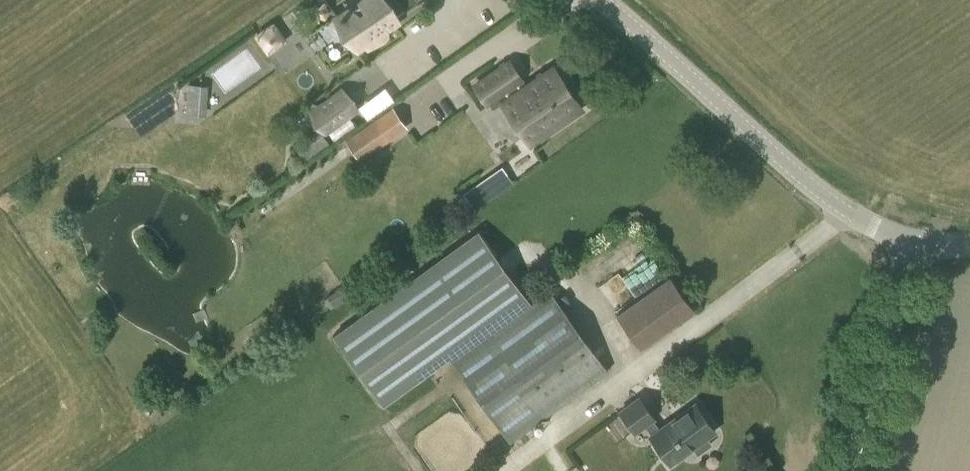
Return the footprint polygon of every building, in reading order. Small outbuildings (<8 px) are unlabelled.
[(345,45),(347,46),(349,47),(350,47),(352,47),(355,45),(358,48),(364,44),(367,49),(385,41),(386,40),(386,39),(387,38),(388,37),(388,35),(388,34),(388,33),(387,31),(387,30),(386,29),(397,21),(382,0),(364,0),(337,19),(341,40),(341,41),(342,43),(344,44),(345,45)] [(284,40),(273,25),(258,36),(269,51),(284,40)] [(582,107),(553,67),(525,86),(509,62),(474,86),(486,103),(498,96),(530,143),(582,107)] [(185,114),(207,115),(209,85),(187,84),(185,114)] [(355,109),(343,91),(312,113),(324,130),(355,109)] [(344,140),(358,160),(372,150),(373,152),(408,128),(393,106),(344,140)] [(294,146),(304,160),(328,143),(318,129),(294,146)] [(463,187),(473,206),(516,183),(506,164),(463,187)] [(530,301),(478,230),(332,335),(383,406),(432,371),(449,359),(530,301)] [(670,275),(620,310),(643,344),(698,306),(682,282),(678,286),(670,275)] [(608,372),(548,288),(530,301),(449,359),(509,443),(608,372)] [(716,429),(697,401),(660,426),(653,416),(655,415),(641,394),(621,407),(635,428),(645,421),(653,431),(651,433),(670,461),(693,445),(698,452),(712,442),(707,435),(716,429)]
